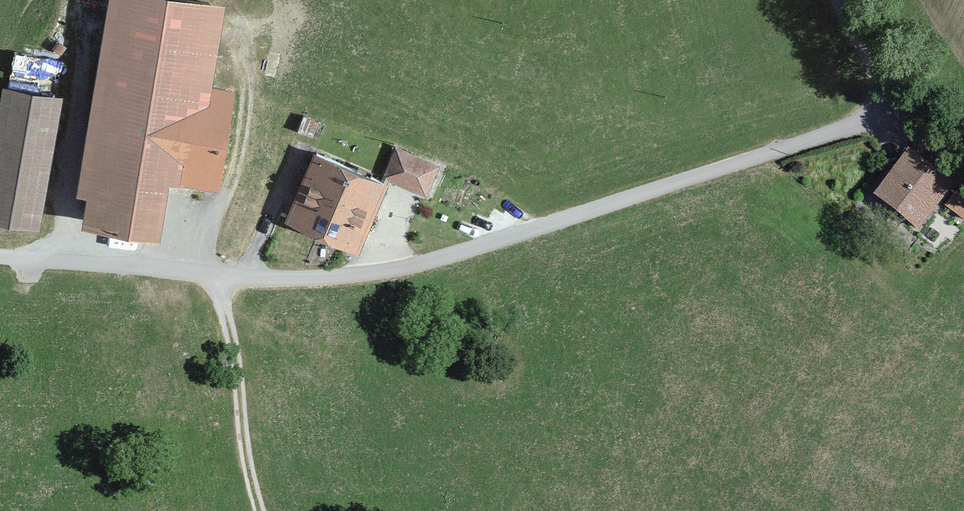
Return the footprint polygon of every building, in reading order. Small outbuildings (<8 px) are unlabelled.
[(201,0),(96,0),(62,228),(144,241),(153,182),(210,191),(225,90),(200,86),(213,2),(201,0)] [(0,89),(0,226),(33,231),(55,98),(0,89)] [(383,175),(432,196),(446,162),(397,141),(383,175)] [(951,192),(902,152),(865,198),(914,237),(951,192)] [(379,184),(303,153),(274,222),(349,254),(379,184)]
